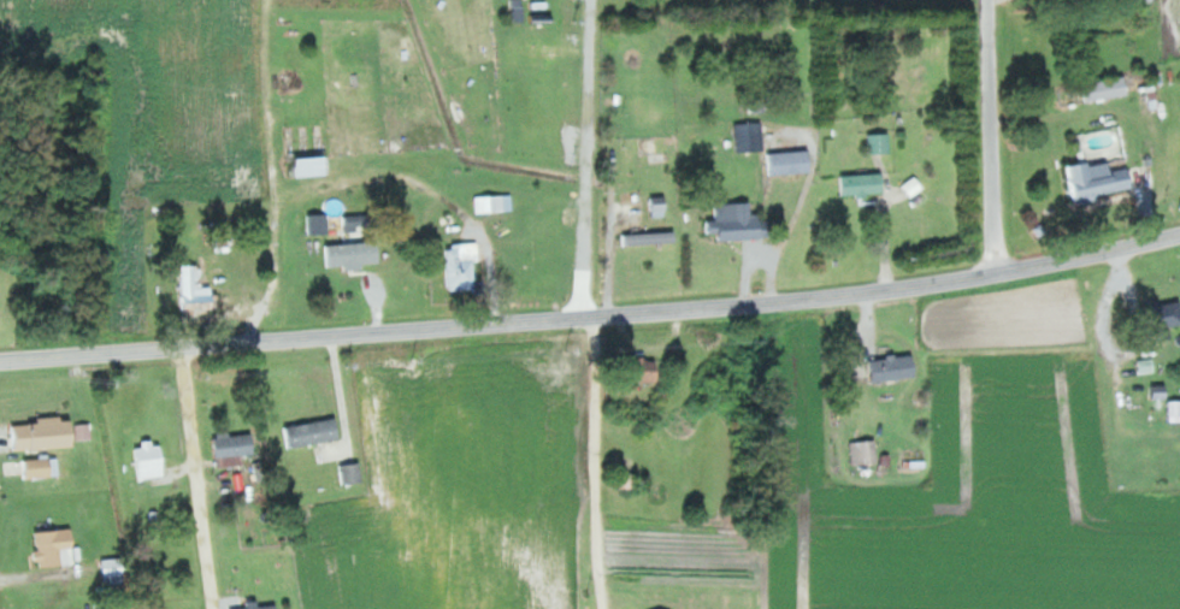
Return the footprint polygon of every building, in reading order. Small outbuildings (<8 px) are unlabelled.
[(766,123),(738,123),(738,152),(766,152),(766,123)] [(892,152),(892,135),(873,135),(873,152),(892,152)] [(771,152),(771,173),(813,173),(813,152),(771,152)] [(333,175),(332,157),(292,159),(293,177),(333,175)] [(1114,171),(1112,160),(1070,168),(1077,202),(1137,191),(1132,168),(1114,171)] [(887,195),(887,174),(844,174),(844,195),(887,195)] [(720,204),(721,239),(772,238),(772,215),(753,215),(753,203),(720,204)] [(344,241),(368,240),(367,215),(344,216),(344,241)] [(328,244),(328,265),(382,264),(382,243),(328,244)] [(478,244),(449,244),(449,289),(479,289),(478,244)] [(184,268),(184,310),(218,310),(218,288),(204,288),(204,268),(184,268)] [(876,381),(919,378),(918,356),(874,358),(876,381)] [(635,383),(661,383),(661,361),(635,361),(635,383)] [(1155,399),(1170,399),(1170,387),(1155,387),(1155,399)] [(1170,401),(1170,416),(1179,416),(1179,401),(1170,401)] [(17,451),(77,449),(76,419),(16,422),(17,451)] [(343,440),(340,419),(287,428),(291,449),(343,440)] [(258,455),(258,435),(217,437),(217,466),(246,465),(245,455),(258,455)] [(853,442),(854,466),(881,465),(880,441),(853,442)] [(139,445),(139,478),(166,478),(166,445),(139,445)] [(59,459),(27,461),(28,479),(60,476),(59,459)] [(345,484),(365,483),(363,464),(344,465),(345,484)] [(638,490),(638,475),(622,475),(622,490),(638,490)] [(77,565),(76,531),(39,532),(40,566),(77,565)] [(107,583),(127,582),(126,559),(106,560),(107,583)]
